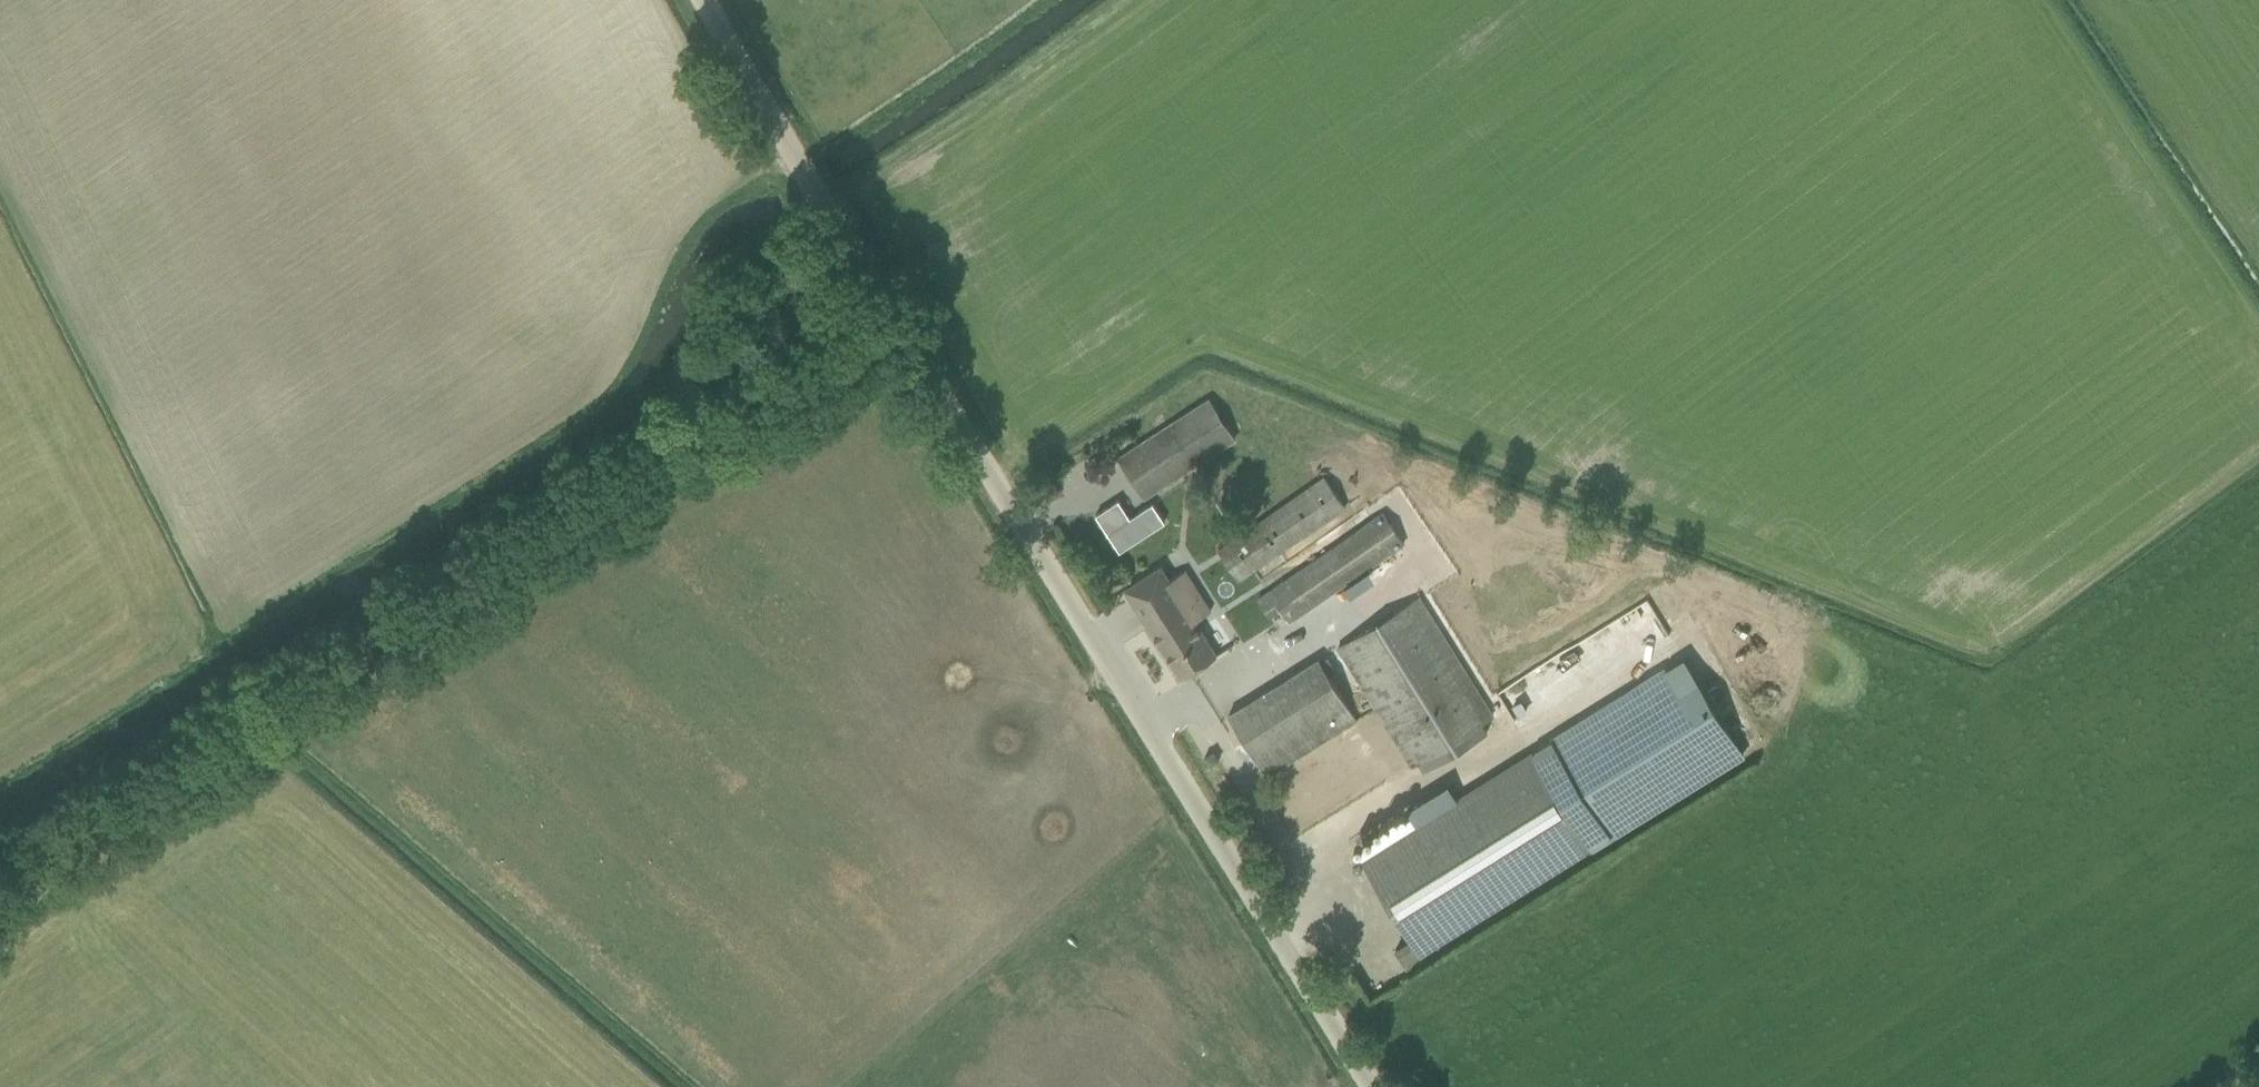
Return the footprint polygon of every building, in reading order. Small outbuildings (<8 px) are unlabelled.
[(1115,452),(1146,499),(1237,441),(1207,393),(1115,452)] [(1217,549),(1239,581),(1345,508),(1323,476),(1217,549)] [(1152,503),(1129,517),(1118,499),(1095,514),(1119,550),(1164,521),(1152,503)] [(1289,622),(1404,543),(1383,512),(1257,598),(1270,616),(1280,609),(1289,622)] [(1170,580),(1161,566),(1124,589),(1180,678),(1217,655),(1196,621),(1211,611),(1186,570),(1170,580)] [(1418,597),(1338,647),(1412,766),(1421,760),(1426,769),(1485,733),(1479,724),(1492,716),(1418,597)] [(1683,657),(1663,669),(1662,667),(1550,737),(1552,740),(1532,752),(1379,847),(1360,859),(1419,954),(1438,942),(1591,847),(1592,849),(1746,754),(1683,657)] [(1265,775),(1356,719),(1319,658),(1228,715),(1265,775)] [(1213,751),(1205,756),(1210,765),(1218,759),(1213,751)]
